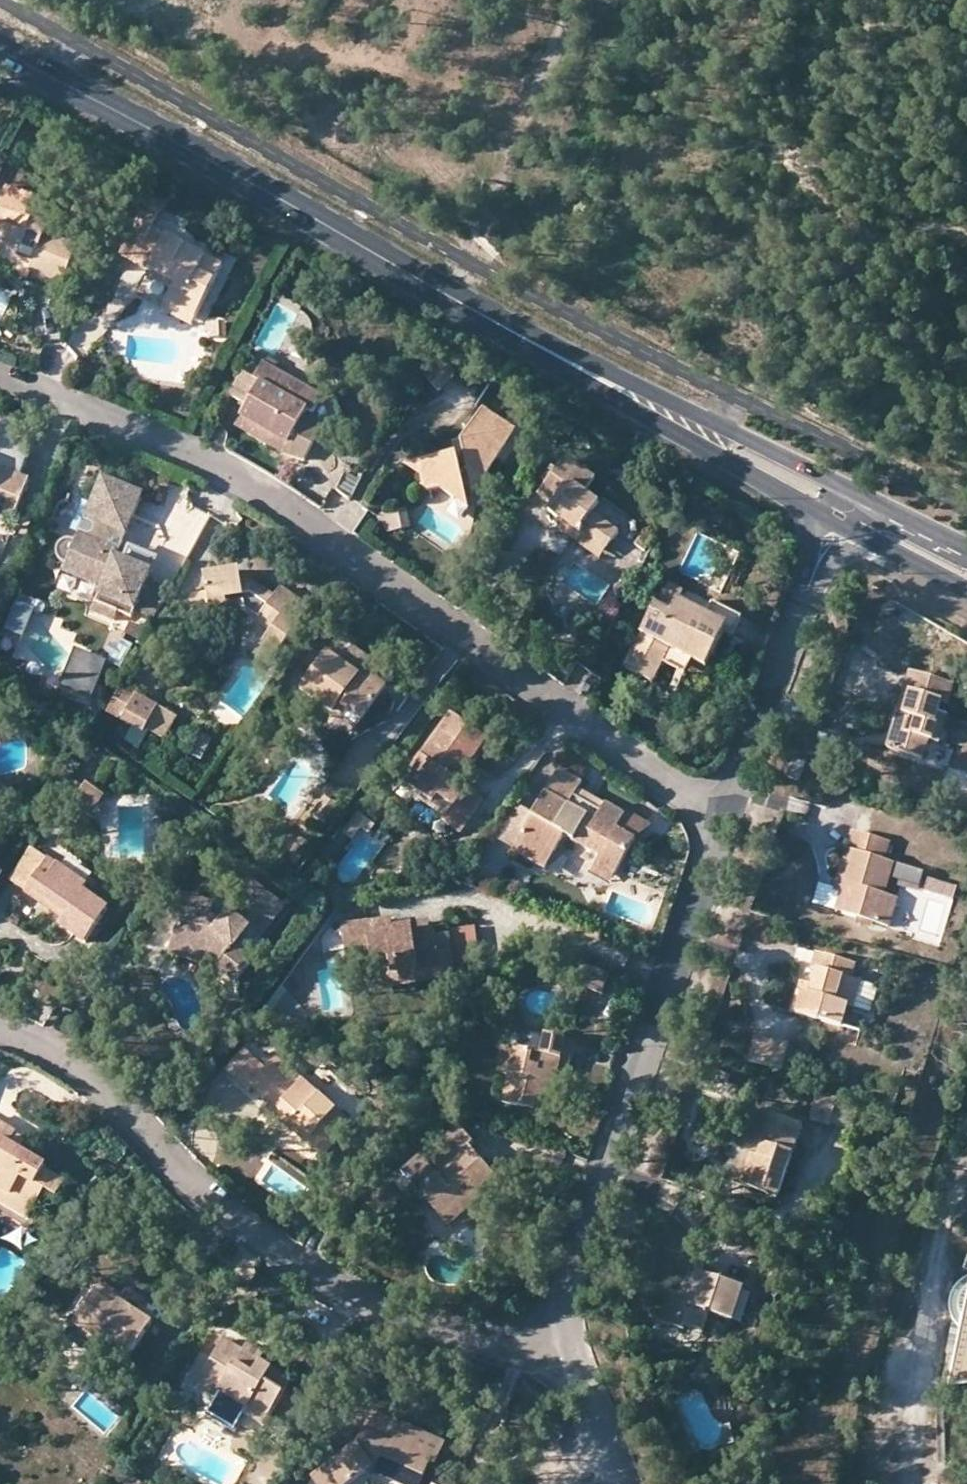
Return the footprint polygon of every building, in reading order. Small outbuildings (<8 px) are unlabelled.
[(27,279),(61,292),(78,248),(58,240),(57,244),(44,240),(49,226),(27,218),(34,196),(8,187),(0,205),(0,252),(33,264),(27,279)] [(156,220),(142,213),(120,255),(133,262),(151,227),(156,220)] [(221,265),(151,227),(133,262),(149,270),(175,283),(171,290),(165,303),(194,318),(221,265)] [(0,252),(0,262),(13,267),(9,275),(27,282),(27,279),(33,264),(0,252)] [(175,283),(149,270),(145,277),(171,290),(175,283)] [(194,318),(165,303),(162,311),(191,326),(194,318)] [(216,337),(215,322),(203,322),(203,337),(216,337)] [(453,369),(431,357),(422,375),(444,386),(453,369)] [(322,398),(263,366),(255,380),(244,374),(229,400),(242,407),(243,405),(248,408),(240,421),(271,438),(266,447),(302,467),(322,431),(303,421),(307,413),(313,416),(322,398)] [(415,465),(419,478),(423,492),(438,491),(454,501),(465,497),(464,491),(470,490),(469,485),(481,484),(515,432),(481,409),(461,443),(460,444),(454,454),(455,456),(415,465)] [(235,431),(266,447),(271,438),(240,421),(235,431)] [(562,430),(573,436),(577,429),(566,424),(562,430)] [(16,513),(30,479),(10,471),(18,451),(0,444),(0,507),(16,513)] [(454,454),(460,444),(452,445),(454,454)] [(595,480),(571,463),(559,468),(556,471),(547,485),(539,496),(554,506),(549,513),(559,519),(557,523),(557,526),(559,530),(561,533),(562,534),(583,548),(588,552),(595,542),(606,550),(618,534),(592,514),(600,503),(586,493),(595,480)] [(419,478),(415,465),(403,468),(419,478)] [(556,471),(552,468),(542,482),(547,485),(556,471)] [(336,490),(351,498),(360,481),(345,473),(336,490)] [(68,574),(66,580),(102,595),(93,621),(115,630),(119,620),(131,625),(135,615),(148,582),(151,574),(113,559),(140,495),(101,478),(84,517),(83,517),(82,517),(80,518),(76,521),(73,527),(73,531),(75,535),(78,538),(82,540),(77,551),(74,550),(70,549),(66,550),(62,552),(60,555),(59,559),(59,564),(61,569),(65,572),(68,574)] [(469,485),(470,490),(472,499),(481,484),(469,485)] [(408,532),(406,495),(382,496),(385,534),(408,532)] [(465,497),(454,501),(469,512),(465,497)] [(13,521),(16,513),(0,507),(0,516),(13,521)] [(606,550),(595,542),(588,552),(599,560),(606,550)] [(113,559),(151,574),(153,567),(117,551),(113,559)] [(245,604),(247,614),(256,621),(254,623),(270,632),(266,638),(282,648),(311,603),(283,585),(275,596),(252,581),(240,578),(239,569),(204,576),(207,593),(191,596),(197,630),(214,627),(213,621),(212,611),(245,604)] [(158,624),(174,594),(148,582),(135,615),(158,624)] [(724,632),(734,637),(743,620),(713,605),(707,616),(679,602),(683,593),(668,586),(626,669),(653,682),(669,650),(706,669),(724,632)] [(23,639),(34,606),(15,600),(4,633),(23,639)] [(212,611),(213,621),(247,614),(245,604),(212,611)] [(137,641),(124,634),(120,641),(115,638),(110,647),(115,649),(111,657),(124,664),(137,641)] [(337,707),(360,724),(386,687),(345,658),(349,653),(335,643),(299,692),(332,714),(337,707)] [(931,742),(941,746),(949,718),(940,716),(944,704),(951,706),(956,688),(911,675),(888,749),(925,760),(931,742)] [(136,695),(123,688),(109,715),(121,721),(136,695)] [(176,717),(136,695),(121,721),(132,728),(125,742),(138,749),(148,732),(163,740),(176,717)] [(332,714),(355,731),(360,724),(337,707),(332,714)] [(444,822),(462,835),(486,803),(458,782),(488,741),(452,715),(403,783),(434,805),(439,798),(454,809),(444,822)] [(199,734),(189,756),(205,763),(215,741),(199,734)] [(931,742),(925,760),(935,763),(941,746),(931,742)] [(807,763),(794,758),(786,779),(799,784),(807,763)] [(595,866),(614,876),(634,841),(617,830),(626,815),(606,804),(600,813),(574,798),(582,783),(558,769),(533,815),(516,805),(501,833),(504,835),(518,842),(513,851),(546,869),(565,836),(600,857),(595,866)] [(73,802),(90,813),(102,797),(85,785),(73,802)] [(323,827),(337,806),(322,797),(309,817),(323,827)] [(617,830),(634,841),(653,827),(627,812),(626,815),(617,830)] [(851,891),(844,915),(891,929),(899,900),(887,896),(896,866),(886,863),(892,844),(853,832),(847,853),(853,855),(843,888),(851,891)] [(518,842),(504,835),(500,844),(513,851),(518,842)] [(24,893),(28,888),(49,858),(35,848),(10,883),(24,893)] [(842,895),(843,888),(853,855),(847,853),(835,893),(842,895)] [(67,916),(63,920),(61,925),(86,943),(110,907),(83,889),(88,884),(49,858),(28,888),(67,916)] [(591,873),(610,884),(614,876),(595,866),(591,873)] [(923,890),(925,874),(897,870),(895,886),(923,890)] [(218,969),(236,982),(251,964),(235,950),(250,930),(261,940),(285,909),(253,883),(222,921),(210,919),(214,903),(182,895),(162,925),(174,932),(169,957),(218,969)] [(24,893),(63,920),(67,916),(28,888),(24,893)] [(843,888),(842,895),(837,913),(844,915),(851,891),(843,888)] [(431,931),(429,922),(393,927),(393,932),(369,935),(369,929),(383,928),(382,919),(335,925),(336,931),(343,931),(348,964),(371,961),(373,972),(392,969),(393,976),(439,970),(434,937),(434,931),(431,931)] [(383,928),(393,927),(392,919),(382,919),(383,928)] [(393,932),(393,927),(383,928),(369,929),(369,935),(393,932)] [(479,970),(473,927),(446,930),(447,935),(451,969),(452,973),(455,973),(479,970)] [(434,937),(439,970),(393,976),(392,969),(373,972),(375,990),(453,979),(452,973),(451,969),(447,935),(434,937)] [(849,1007),(856,1010),(863,984),(851,981),(855,967),(816,955),(812,967),(817,969),(811,987),(808,997),(802,995),(797,1016),(843,1028),(849,1007)] [(611,996),(615,979),(590,972),(585,989),(611,996)] [(808,997),(811,987),(800,984),(792,1014),(797,1016),(802,995),(808,997)] [(863,984),(856,1010),(873,1014),(880,989),(863,984)] [(550,1116),(557,1085),(563,1060),(569,1062),(570,1063),(576,1039),(547,1032),(541,1055),(490,1044),(484,1070),(496,1072),(510,1075),(504,1104),(550,1116)] [(749,1061),(781,1070),(788,1046),(756,1037),(749,1061)] [(272,1105),(327,1153),(353,1125),(350,1122),(340,1113),(278,1057),(267,1070),(256,1060),(235,1082),(247,1092),(251,1089),(272,1105)] [(569,1062),(563,1060),(557,1085),(563,1087),(569,1062)] [(822,1096),(814,1122),(834,1129),(842,1102),(822,1096)] [(267,1110),(323,1159),(327,1153),(272,1105),(267,1110)] [(340,1113),(350,1122),(354,1120),(355,1119),(356,1117),(356,1113),(340,1113)] [(750,1163),(743,1182),(742,1187),(780,1198),(804,1128),(763,1114),(752,1145),(756,1146),(750,1163)] [(10,1144),(15,1135),(17,1132),(0,1122),(0,1187),(35,1207),(46,1189),(57,1196),(65,1182),(45,1170),(47,1167),(27,1154),(10,1144)] [(496,1178),(471,1148),(475,1144),(460,1126),(435,1148),(440,1154),(450,1165),(438,1175),(428,1164),(423,1157),(421,1155),(402,1172),(450,1227),(463,1215),(459,1210),(479,1193),(496,1178)] [(31,1145),(15,1135),(10,1144),(27,1154),(31,1145)] [(450,1165),(440,1154),(428,1164),(438,1175),(450,1165)] [(743,1182),(750,1163),(736,1159),(730,1179),(743,1182)] [(29,1218),(35,1207),(0,1187),(0,1201),(29,1218)] [(459,1210),(463,1215),(483,1198),(479,1193),(459,1210)] [(711,1316),(734,1324),(745,1291),(699,1276),(695,1290),(691,1299),(680,1295),(669,1293),(659,1323),(685,1331),(686,1328),(705,1334),(711,1316)] [(965,1281),(960,1286),(955,1292),(953,1299),(952,1305),(953,1312),(955,1319),(957,1322),(960,1326),(955,1326),(951,1348),(958,1349),(952,1381),(966,1380),(966,1280),(965,1281)] [(691,1299),(695,1290),(683,1286),(680,1295),(691,1299)] [(71,1331),(124,1365),(154,1321),(100,1287),(71,1331)] [(244,1416),(264,1428),(292,1381),(261,1363),(256,1370),(239,1359),(243,1353),(225,1342),(197,1387),(217,1400),(220,1394),(247,1410),(244,1416)] [(256,1370),(261,1363),(264,1356),(248,1347),(243,1353),(239,1359),(256,1370)] [(394,1483),(422,1483),(432,1463),(437,1466),(445,1444),(403,1426),(395,1443),(364,1430),(357,1446),(312,1477),(317,1483),(352,1483),(369,1473),(394,1483)]
